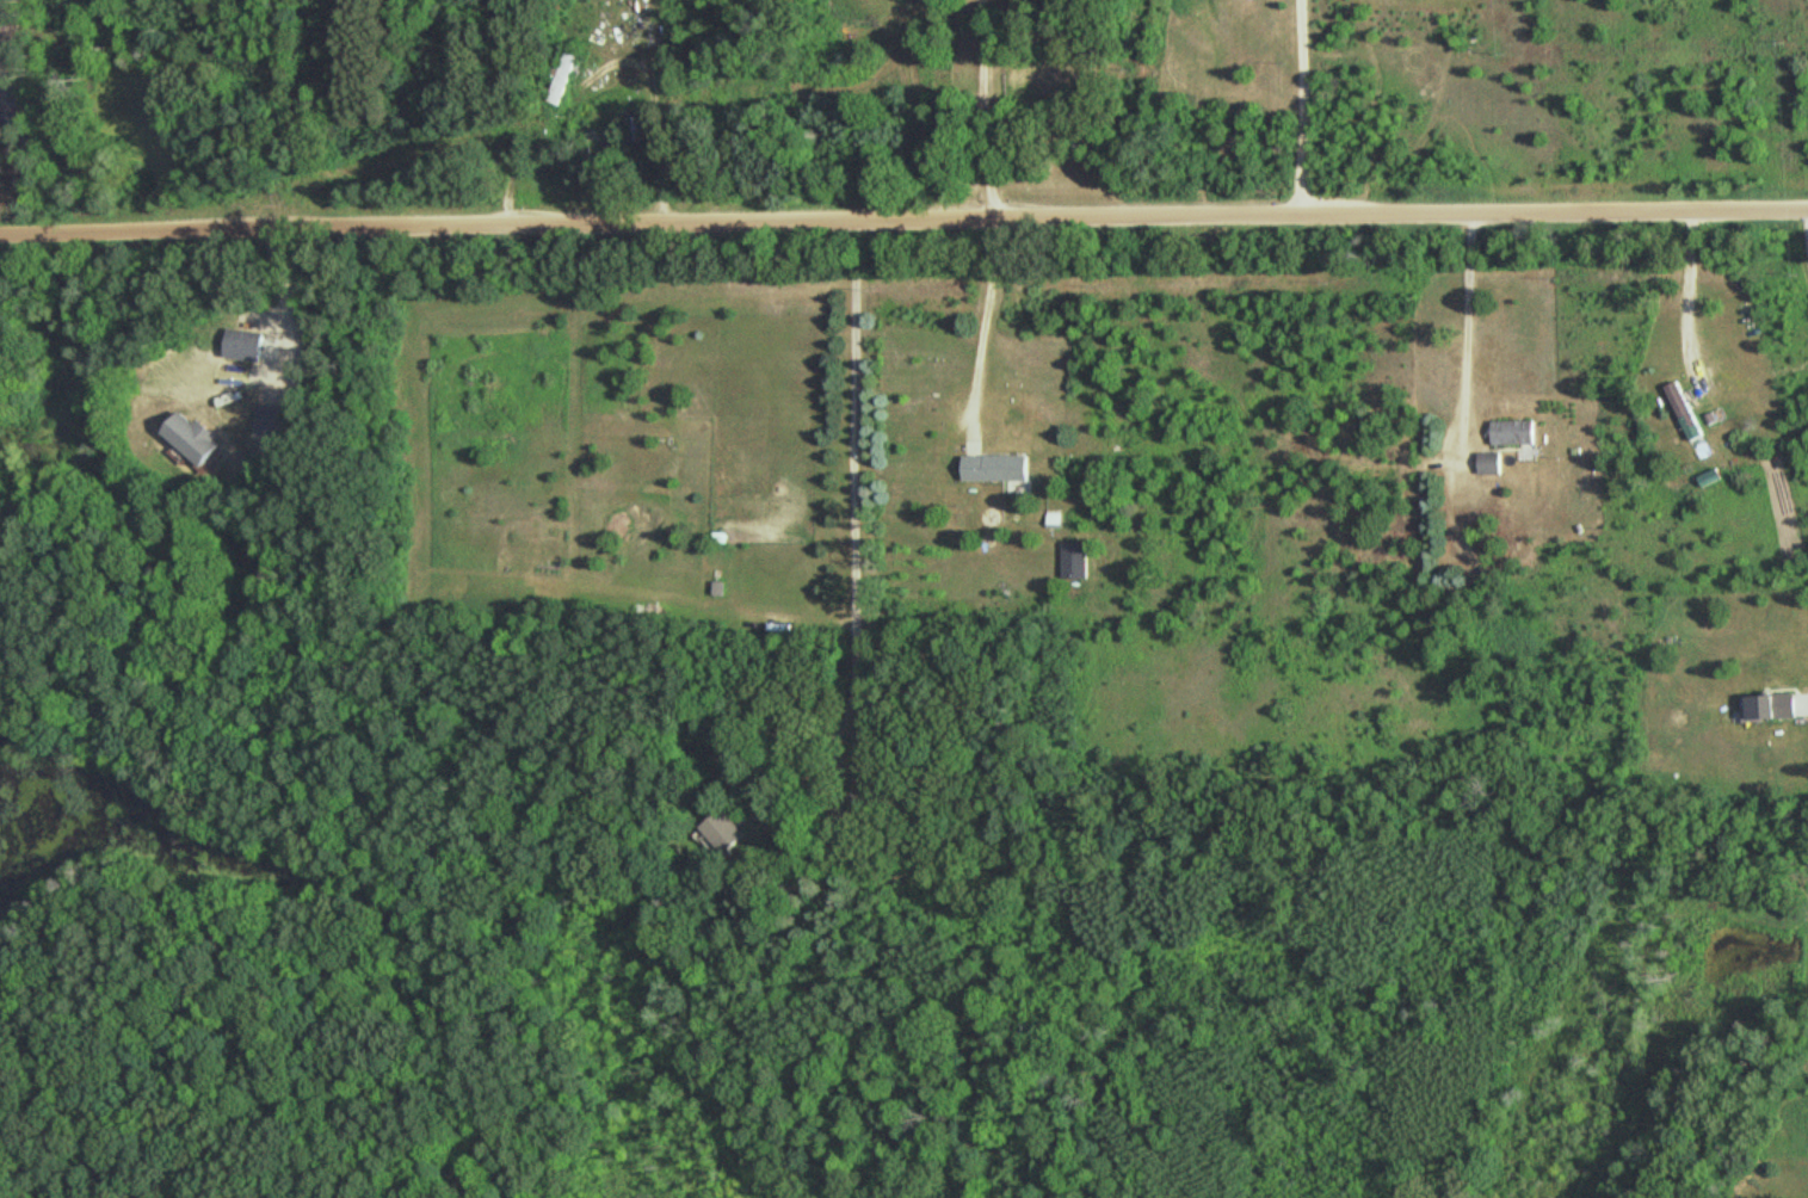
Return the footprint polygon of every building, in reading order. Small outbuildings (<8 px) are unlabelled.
[(583,56),(570,51),(548,102),(560,108),(583,56)] [(628,123),(635,145),(647,141),(641,120),(628,123)] [(264,338),(229,332),(225,360),(259,365),(264,338)] [(1705,440),(1681,386),(1669,391),(1694,445),(1705,440)] [(275,400),(261,398),(251,461),(265,463),(275,400)] [(200,471),(220,452),(182,415),(163,434),(200,471)] [(1493,424),(1493,447),(1535,447),(1535,424),(1493,424)] [(1480,476),(1501,477),(1502,455),(1481,455),(1480,476)] [(1031,458),(964,458),(964,484),(1031,484),(1031,458)] [(1088,547),(1063,547),(1063,584),(1088,584),(1088,547)] [(1749,722),(1799,719),(1798,695),(1748,697),(1749,722)] [(723,860),(748,835),(723,811),(698,835),(723,860)]
